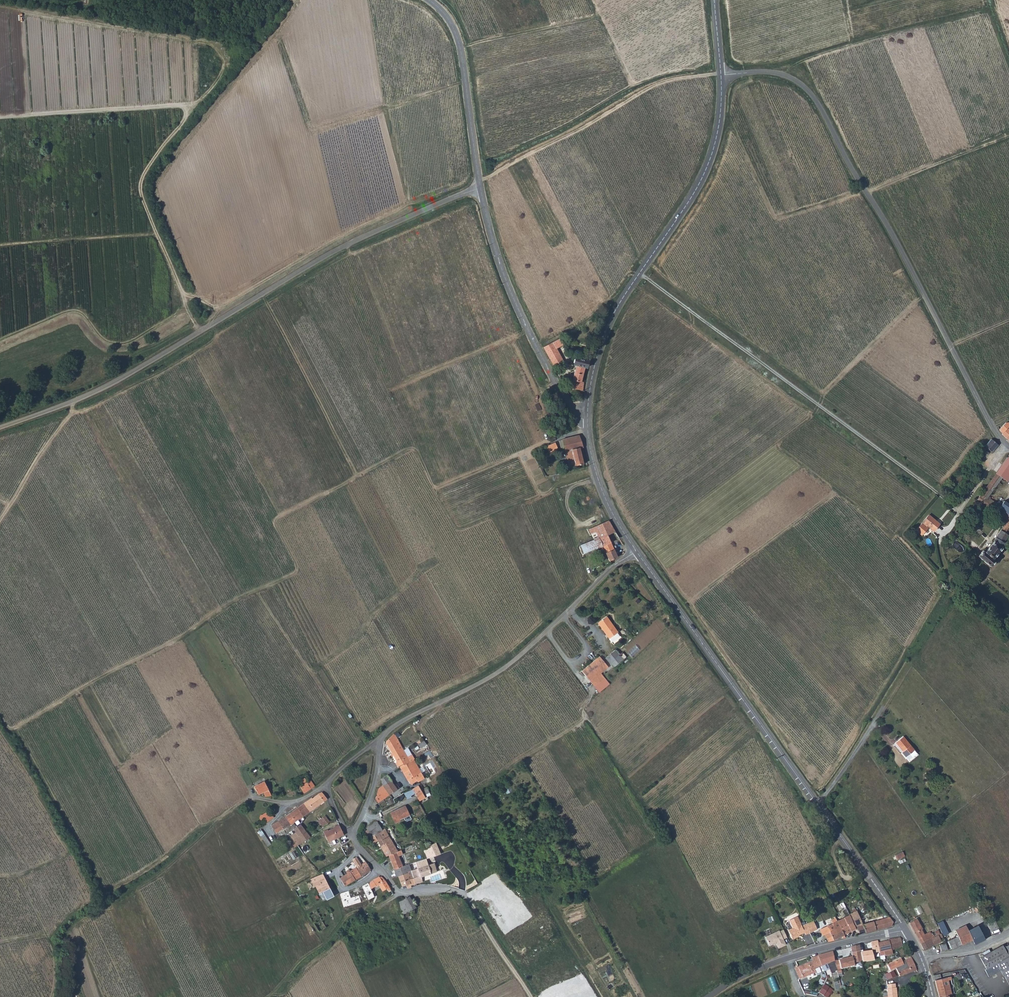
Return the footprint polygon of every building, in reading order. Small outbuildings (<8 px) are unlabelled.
[(559,339),(543,348),(554,368),(564,362),(556,349),(563,346),(559,339)] [(581,383),(584,369),(586,369),(587,363),(575,360),(574,366),(576,367),(573,381),(571,380),(569,389),(582,392),(583,383),(581,383)] [(1006,438),(1008,435),(1008,430),(1007,428),(1008,426),(1008,424),(1007,423),(1005,422),(999,430),(1003,433),(1002,434),(1006,438)] [(562,440),(558,441),(560,448),(563,447),(569,468),(583,464),(579,448),(583,447),(582,445),(580,441),(578,436),(562,440)] [(997,445),(990,439),(984,447),(991,453),(997,445)] [(554,443),(544,448),(545,450),(547,449),(549,453),(557,449),(554,443)] [(980,463),(983,460),(977,455),(976,455),(975,455),(974,456),(974,457),(974,458),(980,463)] [(1007,457),(996,473),(1002,478),(1005,480),(1007,482),(1008,479),(1008,459),(1007,457)] [(966,480),(972,474),(965,468),(960,474),(966,480)] [(993,490),(999,482),(1002,478),(996,473),(987,486),(993,490)] [(956,479),(954,481),(960,487),(966,480),(960,474),(956,479)] [(989,500),(987,498),(989,496),(993,490),(987,486),(976,501),(985,506),(989,500)] [(977,556),(984,561),(990,566),(995,561),(992,559),(1005,544),(1003,543),(1008,534),(1008,515),(1002,511),(1003,510),(1000,507),(1001,506),(995,502),(990,499),(989,500),(985,506),(1007,521),(993,540),(993,541),(984,552),(982,550),(977,556)] [(1004,501),(1001,506),(1000,507),(1003,510),(1002,511),(1008,515),(1008,504),(1004,501)] [(921,523),(915,531),(921,536),(927,529),(926,527),(927,526),(933,532),(939,524),(929,515),(922,522),(923,523),(922,524),(921,523)] [(594,528),(589,529),(594,540),(608,535),(611,543),(613,542),(620,540),(618,538),(614,530),(609,521),(594,528)] [(582,533),(577,535),(580,543),(585,541),(582,533)] [(608,535),(594,540),(598,549),(603,547),(610,564),(613,561),(613,560),(617,558),(611,543),(608,535)] [(584,554),(598,549),(594,540),(581,545),(584,554)] [(617,627),(608,615),(599,622),(615,643),(624,637),(617,627)] [(622,659),(614,650),(605,658),(602,655),(600,657),(609,668),(611,665),(613,668),(622,659)] [(609,668),(600,657),(581,672),(594,687),(604,679),(601,675),(609,668)] [(404,755),(406,754),(403,747),(400,749),(396,741),(398,739),(395,733),(387,741),(387,742),(396,760),(404,755)] [(917,753),(902,735),(899,738),(914,756),(917,753)] [(901,751),(909,760),(914,756),(899,738),(894,741),(902,750),(901,751)] [(425,740),(419,744),(421,748),(427,744),(425,740)] [(408,763),(404,755),(396,760),(398,763),(396,763),(398,767),(400,766),(401,767),(408,763)] [(401,767),(408,781),(412,779),(416,777),(418,781),(425,777),(414,759),(411,761),(408,763),(401,767)] [(383,786),(390,779),(387,774),(382,779),(383,786)] [(394,785),(390,779),(383,786),(389,795),(399,787),(397,783),(394,785)] [(266,796),(272,796),(269,790),(265,782),(255,787),(258,792),(259,794),(264,792),(266,796)] [(311,789),(308,782),(301,785),(305,794),(312,791),(311,789)] [(375,805),(389,795),(383,786),(379,789),(378,794),(376,798),(374,804),(375,805)] [(413,789),(419,801),(425,798),(420,788),(418,787),(417,787),(413,789)] [(300,807),(305,814),(327,799),(322,792),(318,794),(312,799),(312,798),(300,807)] [(405,805),(391,812),(396,822),(400,820),(400,819),(410,815),(405,805)] [(300,807),(289,814),(295,822),(305,814),(300,807)] [(267,821),(267,822),(274,817),(270,811),(263,815),(263,814),(262,814),(261,815),(260,817),(264,823),(267,821)] [(283,828),(284,829),(295,822),(289,814),(281,820),(271,826),(276,833),(283,828)] [(322,818),(318,821),(322,825),(325,823),(326,825),(330,821),(326,815),(322,818)] [(384,833),(382,829),(377,821),(360,833),(366,840),(375,833),(381,847),(386,856),(388,855),(398,851),(387,832),(384,833)] [(310,837),(306,831),(301,824),(294,829),(296,832),(291,836),(298,846),(310,837)] [(344,835),(339,824),(335,826),(335,827),(328,830),(324,832),(328,842),(344,835)] [(398,851),(388,855),(394,869),(396,868),(403,866),(399,856),(403,854),(402,850),(398,851)] [(897,858),(899,863),(907,859),(904,855),(897,858)] [(353,859),(357,867),(351,871),(356,879),(371,870),(366,862),(362,865),(357,857),(353,859)] [(433,863),(411,871),(416,883),(423,881),(421,877),(436,871),(433,863)] [(396,868),(399,876),(411,871),(410,866),(406,868),(405,865),(403,866),(396,868)] [(341,878),(345,886),(356,879),(351,871),(348,873),(341,878)] [(413,884),(416,883),(411,871),(399,876),(398,876),(402,886),(406,884),(407,888),(414,886),(413,884)] [(316,887),(319,893),(322,891),(330,888),(323,873),(313,879),(315,882),(317,880),(320,885),(316,887)] [(388,888),(389,890),(391,889),(384,878),(382,876),(380,877),(379,876),(373,880),(377,887),(380,885),(383,891),(388,888)] [(356,889),(359,897),(362,905),(370,903),(369,900),(375,897),(369,883),(356,889)] [(330,888),(322,891),(326,900),(334,895),(330,888)] [(342,901),(351,899),(349,891),(340,893),(342,901)] [(402,915),(410,910),(411,910),(416,907),(409,896),(403,899),(406,903),(400,906),(402,915)] [(859,916),(855,909),(853,910),(854,913),(850,915),(849,915),(856,929),(857,928),(859,934),(866,932),(863,925),(859,916)] [(410,910),(402,915),(406,921),(412,918),(410,914),(412,913),(410,910)] [(850,932),(854,930),(856,929),(849,915),(846,918),(844,915),(842,916),(850,932)] [(805,935),(810,933),(806,924),(802,926),(797,916),(789,920),(793,928),(788,930),(792,939),(797,937),(797,936),(804,932),(805,935)] [(842,919),(837,921),(843,935),(848,932),(850,932),(842,916),(840,916),(842,919)] [(830,931),(824,934),(827,941),(828,942),(834,940),(834,939),(842,936),(843,935),(837,921),(833,923),(831,920),(833,919),(832,918),(832,917),(828,919),(828,921),(826,923),(827,926),(830,931)] [(890,917),(874,921),(877,929),(891,926),(893,921),(890,917)] [(924,950),(942,942),(941,941),(940,939),(943,937),(941,934),(940,934),(937,936),(935,936),(934,935),(932,936),(930,932),(924,934),(922,929),(923,929),(917,919),(909,923),(914,931),(924,950)] [(866,932),(877,929),(874,921),(863,925),(866,932)] [(976,926),(975,925),(967,929),(968,931),(958,936),(962,945),(973,939),(984,934),(985,934),(981,926),(980,924),(976,926)] [(968,931),(967,929),(965,925),(955,930),(958,936),(968,931)] [(827,926),(821,928),(824,934),(830,931),(827,926)] [(784,939),(788,938),(784,930),(780,931),(766,937),(770,946),(776,943),(779,948),(786,945),(784,939)] [(975,944),(987,939),(984,934),(973,939),(975,944)] [(957,947),(962,945),(958,936),(953,939),(957,947)] [(880,953),(881,956),(885,954),(884,951),(891,949),(892,951),(901,945),(900,938),(889,939),(889,941),(878,943),(878,947),(880,953)] [(952,949),(957,947),(953,939),(948,941),(952,949)] [(876,953),(880,953),(878,947),(878,943),(877,941),(871,941),(872,950),(875,950),(876,953)] [(986,969),(1008,957),(1004,947),(1002,945),(980,958),(986,969)] [(851,952),(852,956),(838,960),(840,969),(847,968),(847,969),(855,968),(855,967),(863,965),(862,961),(860,952),(860,950),(851,952)] [(874,959),(872,950),(860,952),(862,961),(871,960),(874,959)] [(916,970),(913,963),(917,961),(913,950),(910,951),(908,952),(910,958),(902,961),(901,959),(893,963),(900,976),(907,974),(913,971),(916,970)] [(825,965),(834,961),(832,951),(811,957),(812,960),(797,967),(794,968),(799,979),(816,972),(815,971),(814,969),(817,968),(818,970),(826,966),(825,965)] [(986,969),(985,970),(987,974),(999,968),(1008,985),(1008,957),(986,969)] [(948,979),(947,978),(947,976),(956,974),(952,960),(943,962),(942,958),(936,959),(938,966),(940,974),(934,976),(936,981),(948,979)] [(929,962),(932,968),(938,966),(936,959),(929,962)] [(885,982),(896,976),(893,971),(887,974),(881,975),(884,981),(885,982)] [(948,984),(948,986),(954,985),(952,977),(947,978),(948,979),(936,981),(937,987),(948,984)] [(896,984),(886,985),(886,989),(885,989),(886,996),(898,996),(896,984)] [(940,996),(943,996),(949,995),(955,991),(954,985),(948,986),(948,984),(937,987),(940,996)] [(819,992),(820,993),(823,995),(828,988),(824,985),(819,992)] [(832,990),(828,988),(823,995),(826,996),(828,996),(829,995),(831,996),(831,995),(830,994),(832,990)]
